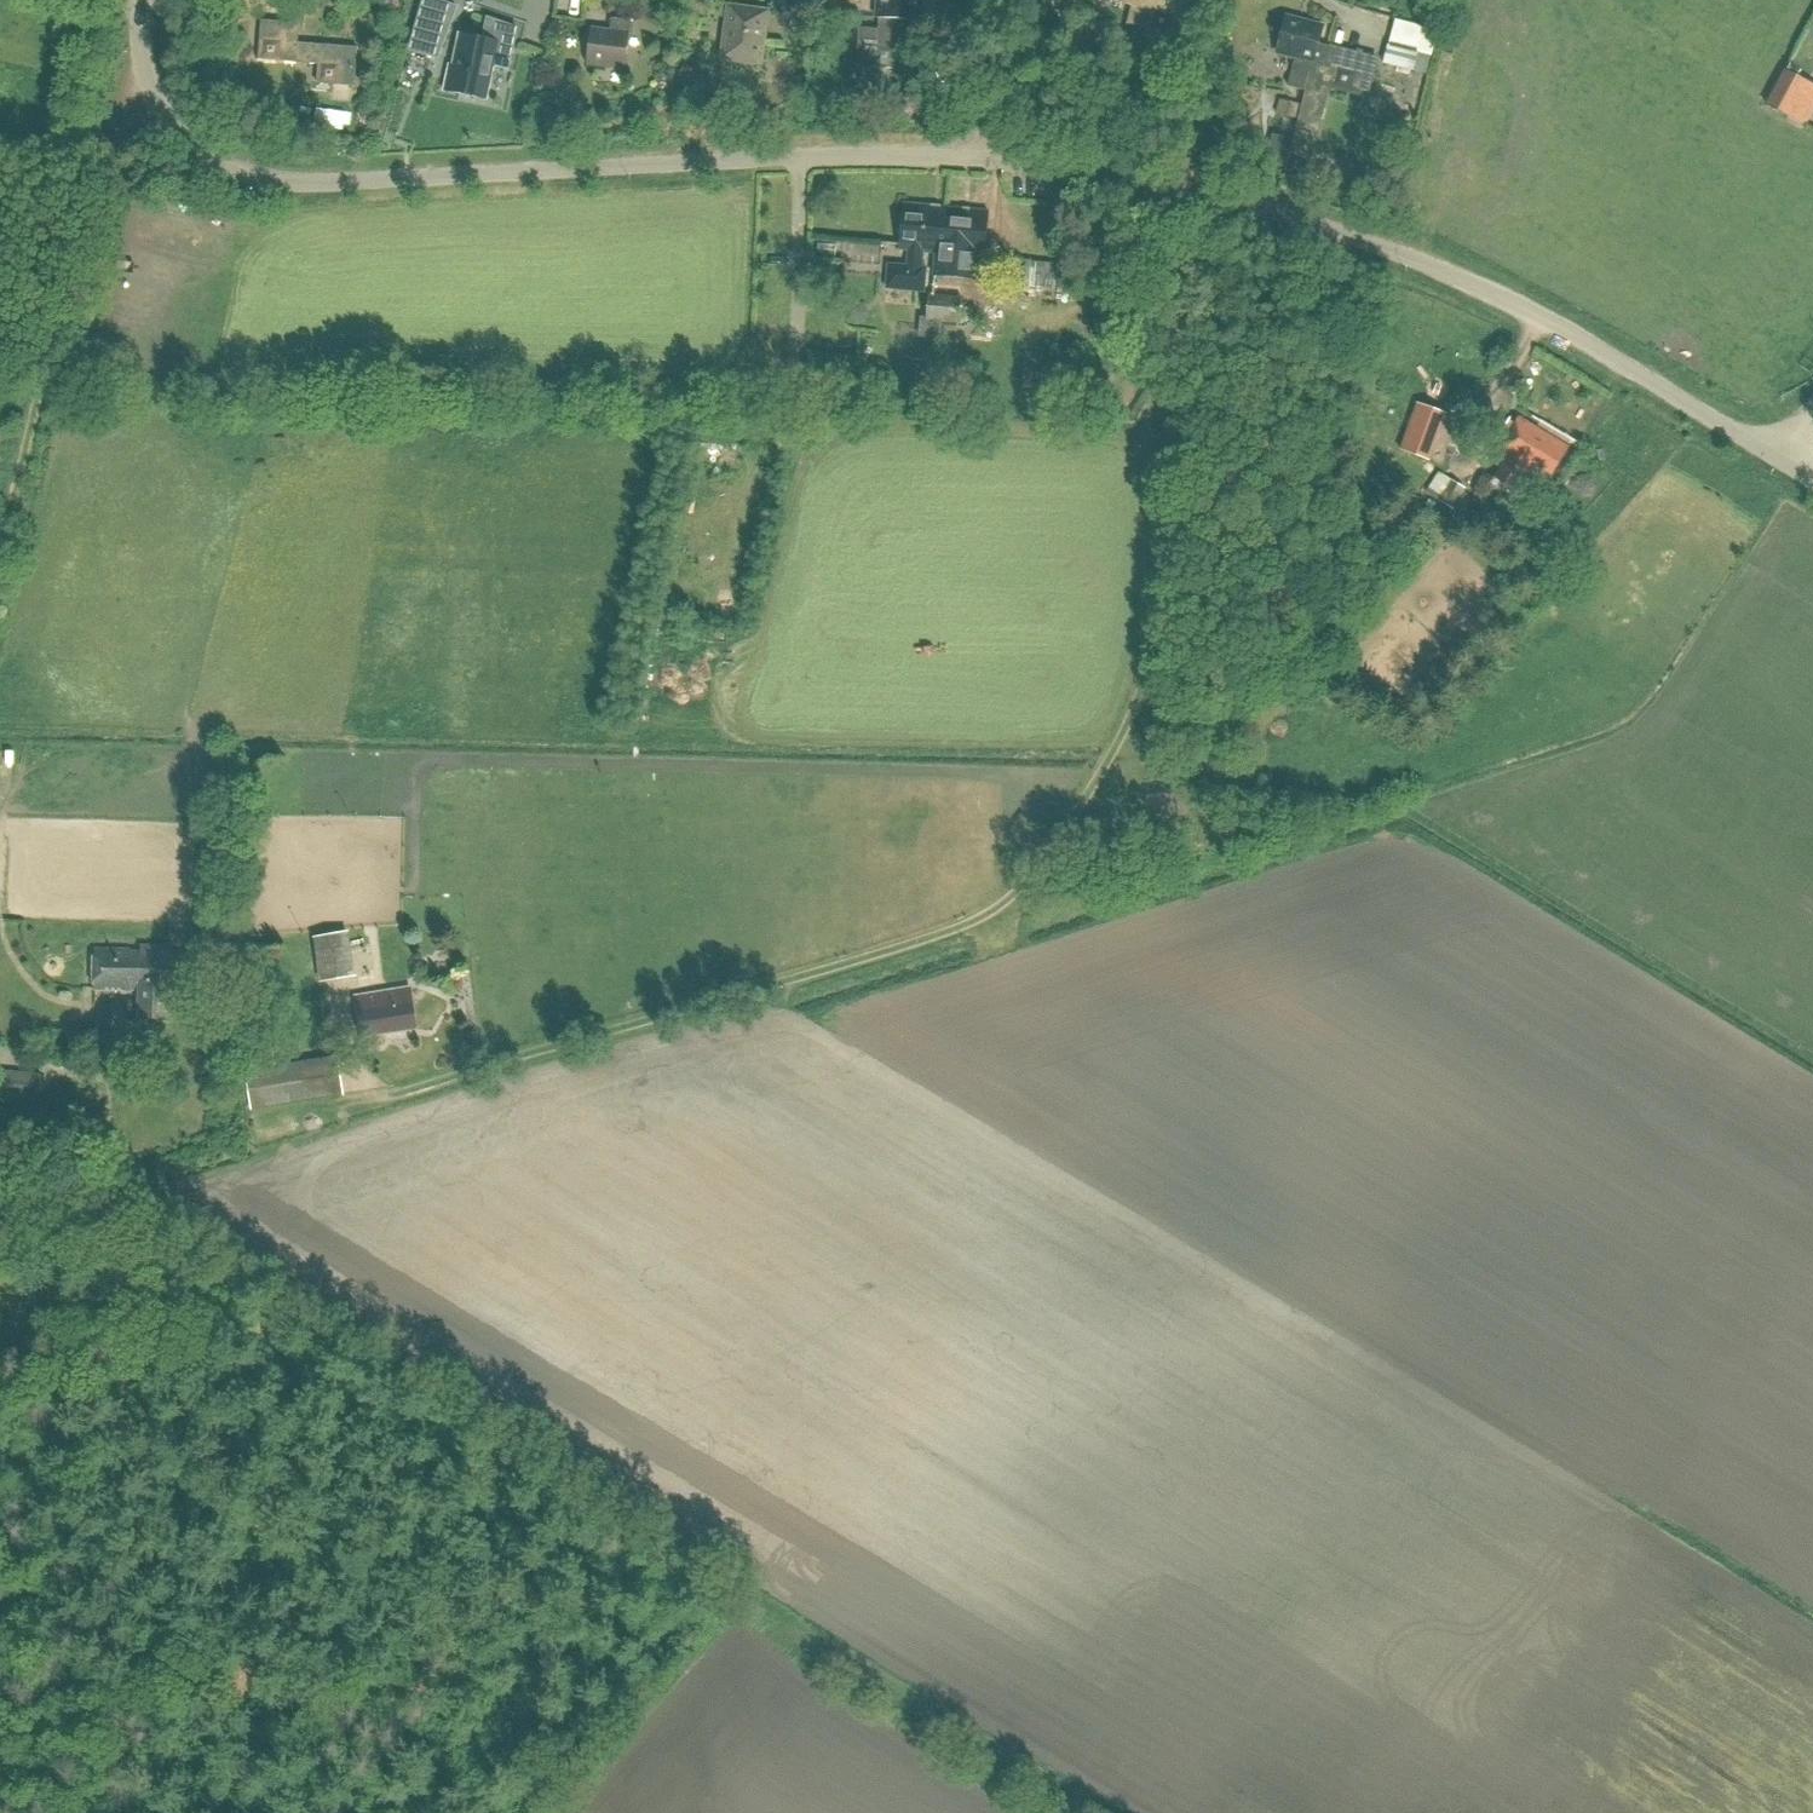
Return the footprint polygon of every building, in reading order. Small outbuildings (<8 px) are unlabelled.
[(411,52),(437,60),(456,8),(433,0),(426,0),(411,52)] [(859,0),(830,0),(829,16),(858,19),(859,0)] [(897,23),(920,25),(921,13),(935,14),(936,0),(880,0),(879,22),(897,23)] [(1144,0),(1100,0),(1139,10),(1140,10),(1140,8),(1147,9),(1146,5),(1143,4),(1144,0)] [(1149,32),(1181,40),(1190,3),(1177,0),(1144,0),(1143,4),(1146,5),(1147,9),(1140,8),(1140,10),(1153,13),(1149,32)] [(764,68),(771,11),(728,5),(720,62),(764,68)] [(938,19),(936,33),(954,34),(955,20),(938,19)] [(1328,66),(1329,60),(1327,59),(1330,48),(1318,46),(1323,27),(1287,19),(1278,57),(1295,61),(1288,88),(1305,91),(1306,92),(1307,90),(1312,71),(1313,65),(1321,67),(1322,65),(1328,66)] [(1425,45),(1426,19),(1409,19),(1408,45),(1425,45)] [(445,94),(487,100),(492,67),(507,69),(513,28),(483,20),(480,40),(457,37),(452,70),(448,70),(445,94)] [(632,37),(634,24),(611,21),(609,33),(594,31),(588,66),(624,70),(629,37),(632,37)] [(898,34),(899,25),(894,25),(890,23),(879,22),(878,33),(859,31),(856,67),(893,70),(896,36),(898,34)] [(358,50),(308,47),(297,46),(299,28),(263,25),(260,62),(309,66),(320,67),(318,86),(355,89),(358,50)] [(831,37),(832,28),(820,27),(819,36),(831,37)] [(1388,44),(1383,64),(1413,71),(1418,52),(1389,45),(1388,44)] [(1368,97),(1377,60),(1349,53),(1338,50),(1330,48),(1327,59),(1329,60),(1328,66),(1322,65),(1321,67),(1313,65),(1312,71),(1307,90),(1306,92),(1305,98),(1303,104),(1303,105),(1301,114),(1298,125),(1297,129),(1315,133),(1317,134),(1324,103),(1328,87),(1332,88),(1334,89),(1336,89),(1355,94),(1364,96),(1368,97)] [(1232,78),(1234,65),(1215,63),(1214,76),(1232,78)] [(1792,120),(1810,85),(1785,72),(1767,106),(1792,120)] [(1280,101),(1277,115),(1296,120),(1300,106),(1280,101)] [(1272,135),(1265,163),(1285,168),(1292,140),(1272,135)] [(889,265),(887,291),(927,295),(929,268),(925,268),(926,253),(942,254),(942,250),(946,208),(903,204),(899,250),(909,251),(908,266),(889,265)] [(942,255),(940,276),(977,279),(978,257),(983,258),(987,211),(952,208),(946,208),(942,250),(942,254),(942,255)] [(962,324),(964,299),(930,297),(928,321),(962,324)] [(894,330),(915,329),(914,314),(893,315),(894,330)] [(1433,458),(1450,412),(1418,401),(1402,447),(1433,458)] [(1551,480),(1568,453),(1570,449),(1519,418),(1498,453),(1506,458),(1494,478),(1518,493),(1533,469),(1551,480)] [(1455,511),(1467,490),(1453,482),(1440,503),(1455,511)] [(323,983),(359,978),(352,933),(316,938),(323,983)] [(175,981),(175,948),(145,948),(145,952),(97,952),(98,994),(144,993),(145,1022),(177,1022),(177,981),(175,981)] [(414,990),(364,997),(354,998),(360,1035),(419,1027),(414,990)] [(276,1067),(274,1053),(245,1058),(253,1111),(345,1096),(339,1057),(276,1067)] [(40,1102),(43,1076),(5,1072),(2,1098),(40,1102)]
